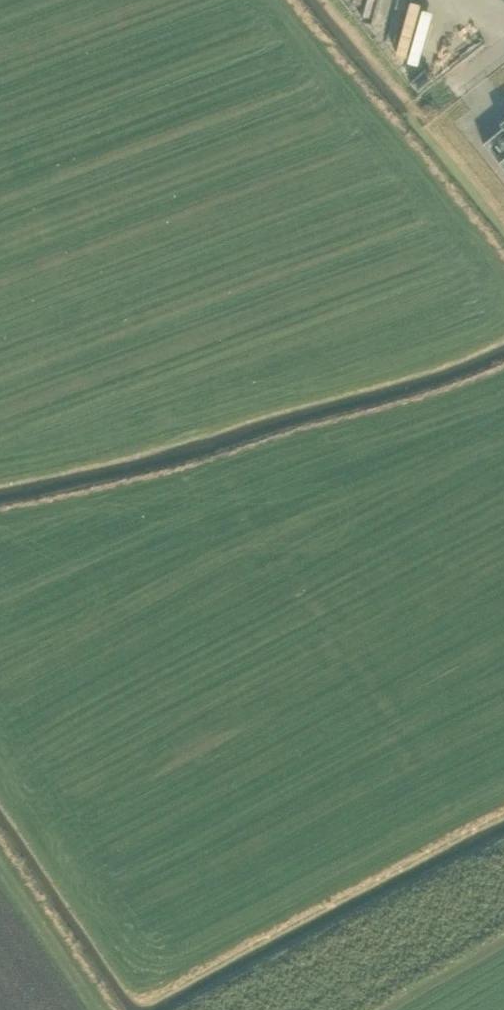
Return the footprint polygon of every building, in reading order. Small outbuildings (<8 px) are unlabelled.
[(503,170),(503,120),(499,124),(502,127),(482,144),(503,170)]
